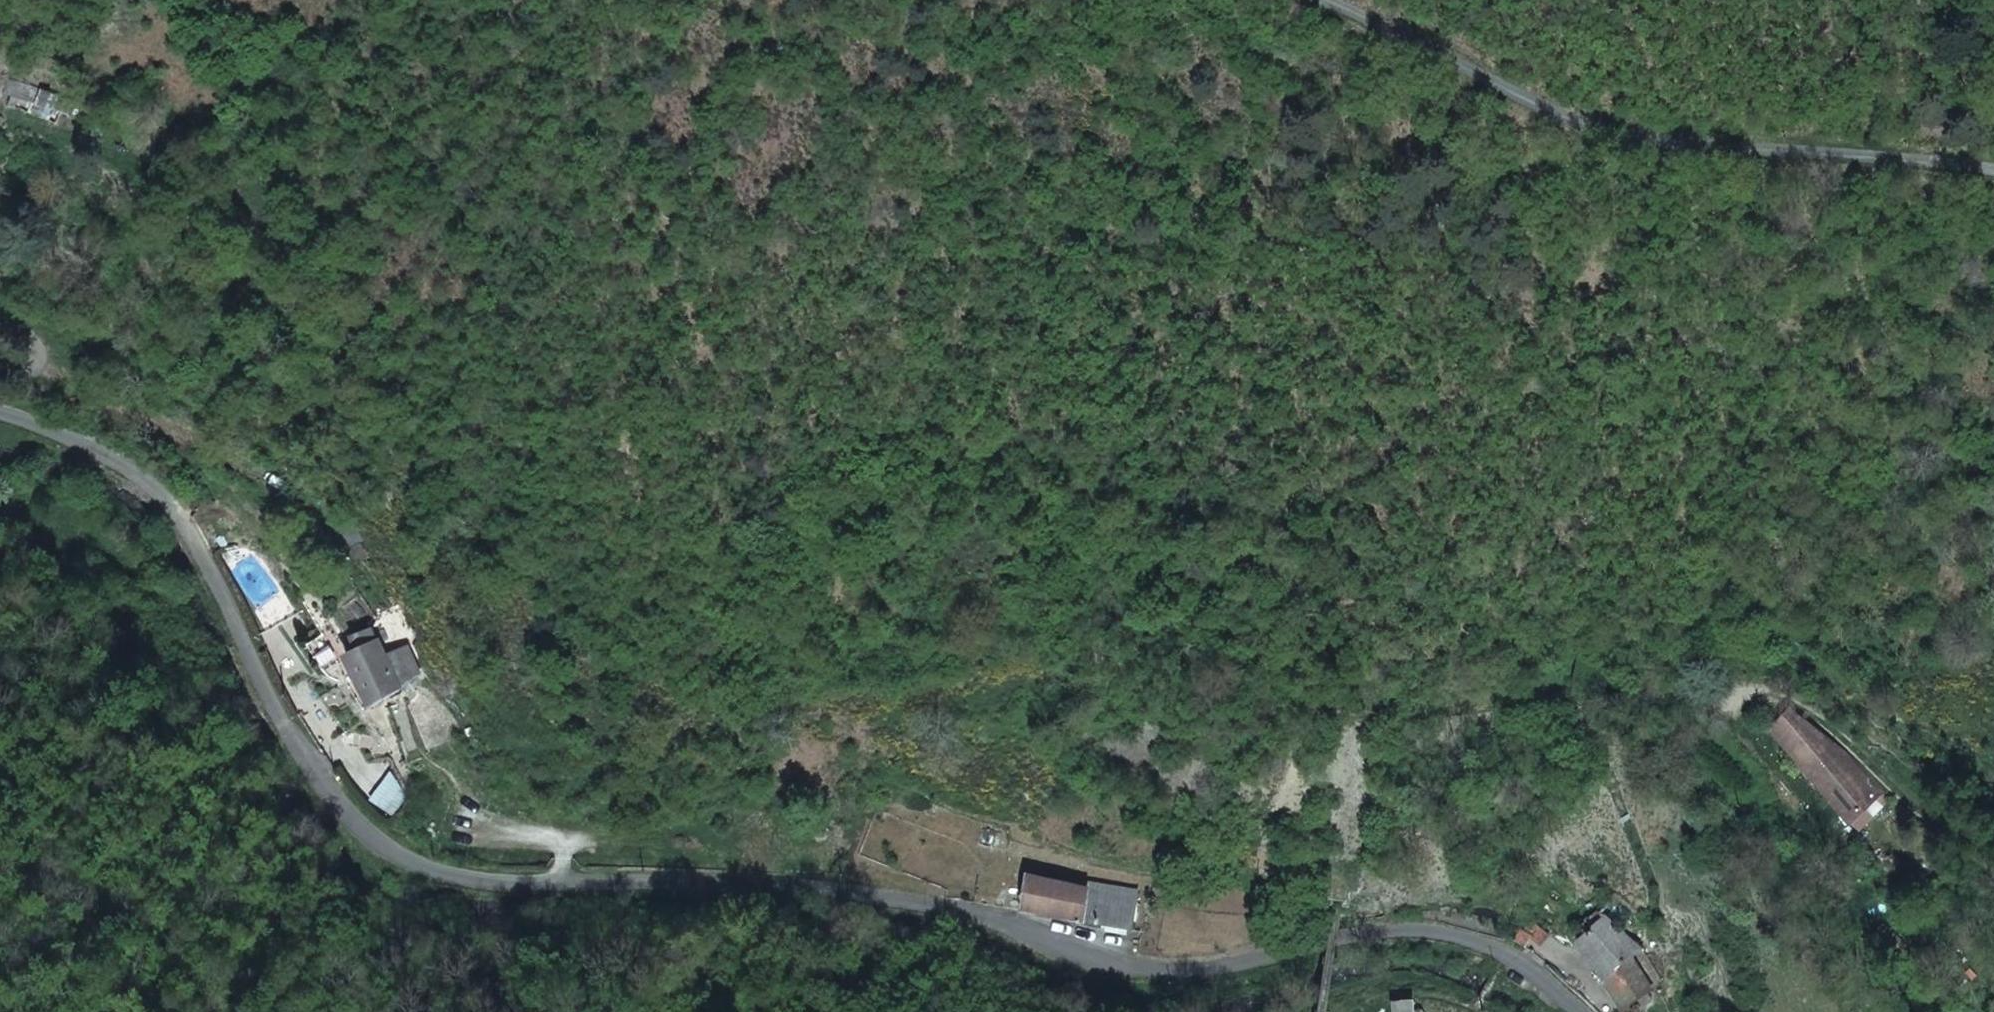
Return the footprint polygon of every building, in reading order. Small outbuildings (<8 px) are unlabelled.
[(352,653),(342,658),(365,706),(397,691),(416,679),(402,651),(382,660),(374,642),(372,643),(366,630),(346,639),(352,653)] [(1808,730),(1784,714),(1766,728),(1845,823),(1877,797),(1836,749),(1830,754),(1808,730)] [(1018,910),(1119,930),(1126,898),(1025,875),(1018,910)] [(1573,939),(1620,1008),(1652,988),(1630,955),(1640,947),(1619,926),(1634,912),(1627,904),(1614,891),(1596,909),(1600,914),(1573,939)] [(1527,938),(1540,947),(1548,934),(1532,923),(1526,930),(1524,929),(1514,938),(1523,943),(1527,938)]
